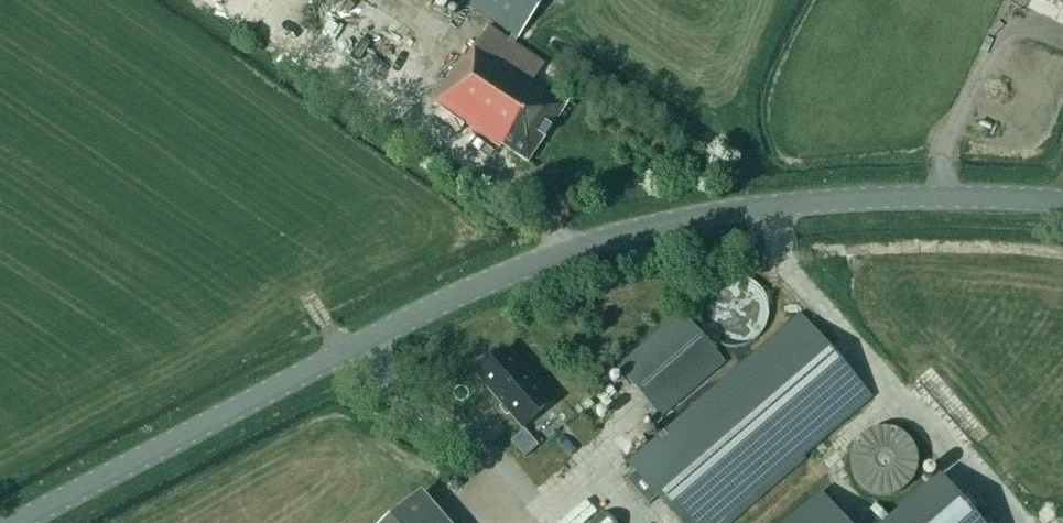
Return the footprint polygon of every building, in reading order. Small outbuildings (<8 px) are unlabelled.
[(500,147),(501,145),(527,162),(569,101),(551,88),(547,93),(543,91),(545,88),(534,80),(545,64),(515,44),(545,0),(462,0),(513,35),(510,40),(489,26),(466,60),(462,58),(433,101),(500,147)] [(386,122),(405,96),(377,76),(375,78),(357,102),(386,122)] [(617,368),(661,419),(726,363),(682,313),(617,368)] [(630,463),(638,473),(629,481),(650,506),(660,498),(682,522),(729,522),(873,398),(801,315),(630,463)] [(507,349),(477,374),(523,428),(553,402),(507,349)] [(871,431),(865,434),(860,438),(856,443),(853,449),(851,456),(850,462),(851,469),(853,475),(856,481),(860,487),(865,491),(871,494),(878,496),(884,497),(891,496),(897,494),(903,491),(908,487),(913,481),(916,475),(918,469),(919,462),(918,456),(916,449),(913,443),(908,438),(903,434),(897,431),(891,429),(884,428),(878,429),(871,431)] [(944,481),(896,522),(980,522),(944,481)] [(416,498),(387,522),(438,522),(416,498)] [(825,498),(796,522),(846,522),(825,498)] [(607,504),(586,522),(625,522),(607,504)]
